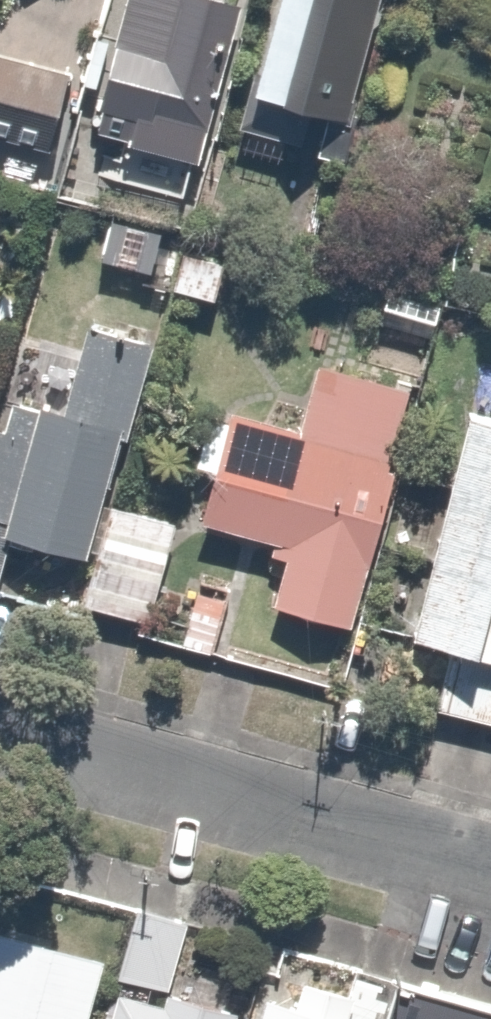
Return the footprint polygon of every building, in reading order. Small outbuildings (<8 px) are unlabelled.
[(121,19),(95,11),(88,38),(114,45),(91,131),(198,160),(241,0),(126,0),(121,19)] [(248,95),(335,122),(373,0),(277,0),(248,95)] [(44,153),(65,73),(0,56),(0,141),(44,153)] [(157,230),(105,214),(89,266),(141,283),(157,230)] [(225,253),(188,240),(168,296),(205,309),(225,253)] [(137,343),(68,325),(44,421),(0,409),(0,547),(3,534),(83,555),(137,343)] [(343,625),(412,376),(311,348),(288,428),(236,414),(205,524),(267,542),(262,560),(284,566),(273,606),(343,625)] [(467,406),(412,636),(450,645),(435,711),(490,724),(490,412),(467,406)] [(170,504),(113,487),(78,608),(135,625),(170,504)] [(131,913),(105,1018),(231,1018),(233,1011),(162,993),(179,924),(131,913)] [(0,934),(0,1018),(87,1018),(103,964),(0,934)] [(254,967),(244,1018),(363,1018),(369,991),(254,967)] [(385,974),(376,1018),(482,1018),(487,994),(385,974)]
